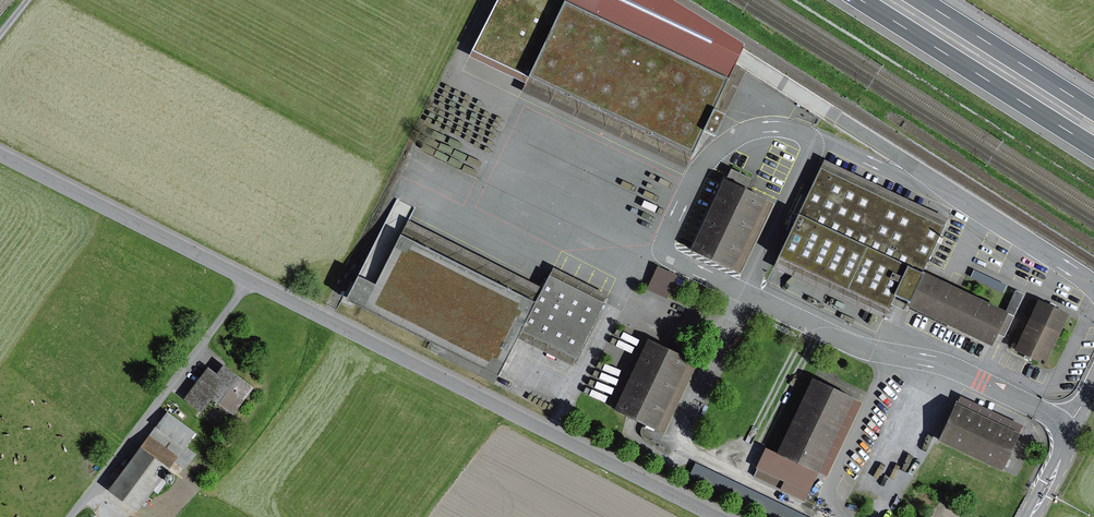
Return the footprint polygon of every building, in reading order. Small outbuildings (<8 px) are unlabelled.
[(564,7),(528,84),(689,158),(725,81),(564,7)] [(947,223),(824,164),(777,260),(888,314),(895,300),(907,306),(905,309),(992,351),(1008,316),(922,275),(947,223)] [(726,181),(691,254),(733,274),(768,201),(726,181)] [(357,280),(345,305),(498,377),(514,343),(573,371),(607,300),(551,274),(542,293),(404,228),(375,289),(357,280)] [(671,299),(681,276),(659,266),(649,289),(671,299)] [(1006,291),(1009,285),(977,271),(974,277),(1006,291)] [(1039,304),(1014,355),(1045,369),(1070,318),(1039,304)] [(617,416),(660,435),(693,363),(650,343),(617,416)] [(221,372),(209,364),(185,397),(204,411),(214,397),(235,412),(254,385),(226,364),(221,372)] [(857,400),(815,381),(768,481),(810,500),(857,400)] [(939,446),(1005,476),(1022,439),(956,409),(939,446)] [(197,431),(168,410),(143,444),(172,465),(176,460),(187,469),(198,453),(187,445),(197,431)] [(172,465),(143,444),(111,487),(139,509),(154,490),(159,493),(167,482),(165,475),(172,465)] [(872,472),(865,491),(872,494),(879,474),(872,472)] [(879,497),(884,479),(878,477),(873,496),(879,497)]
